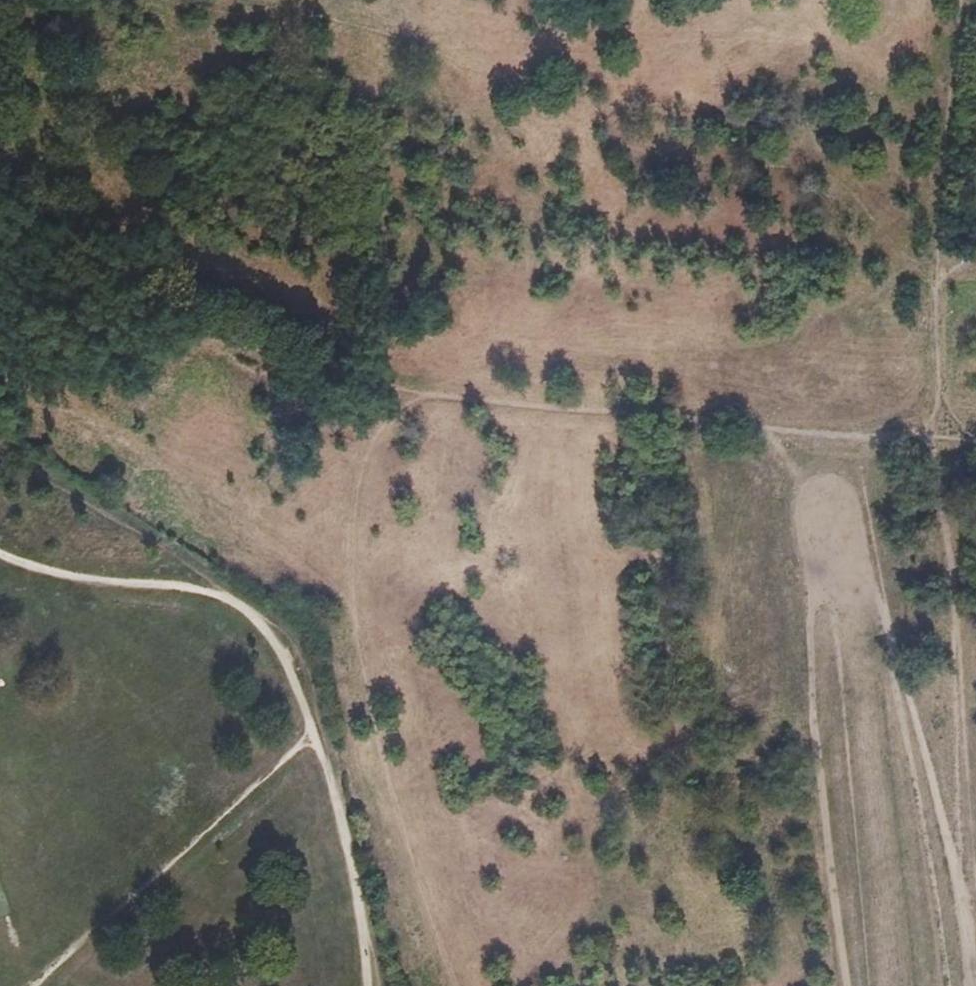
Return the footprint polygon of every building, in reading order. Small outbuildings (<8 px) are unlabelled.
[(140,72),(147,75),(154,77),(158,63),(144,59),(140,72)]
